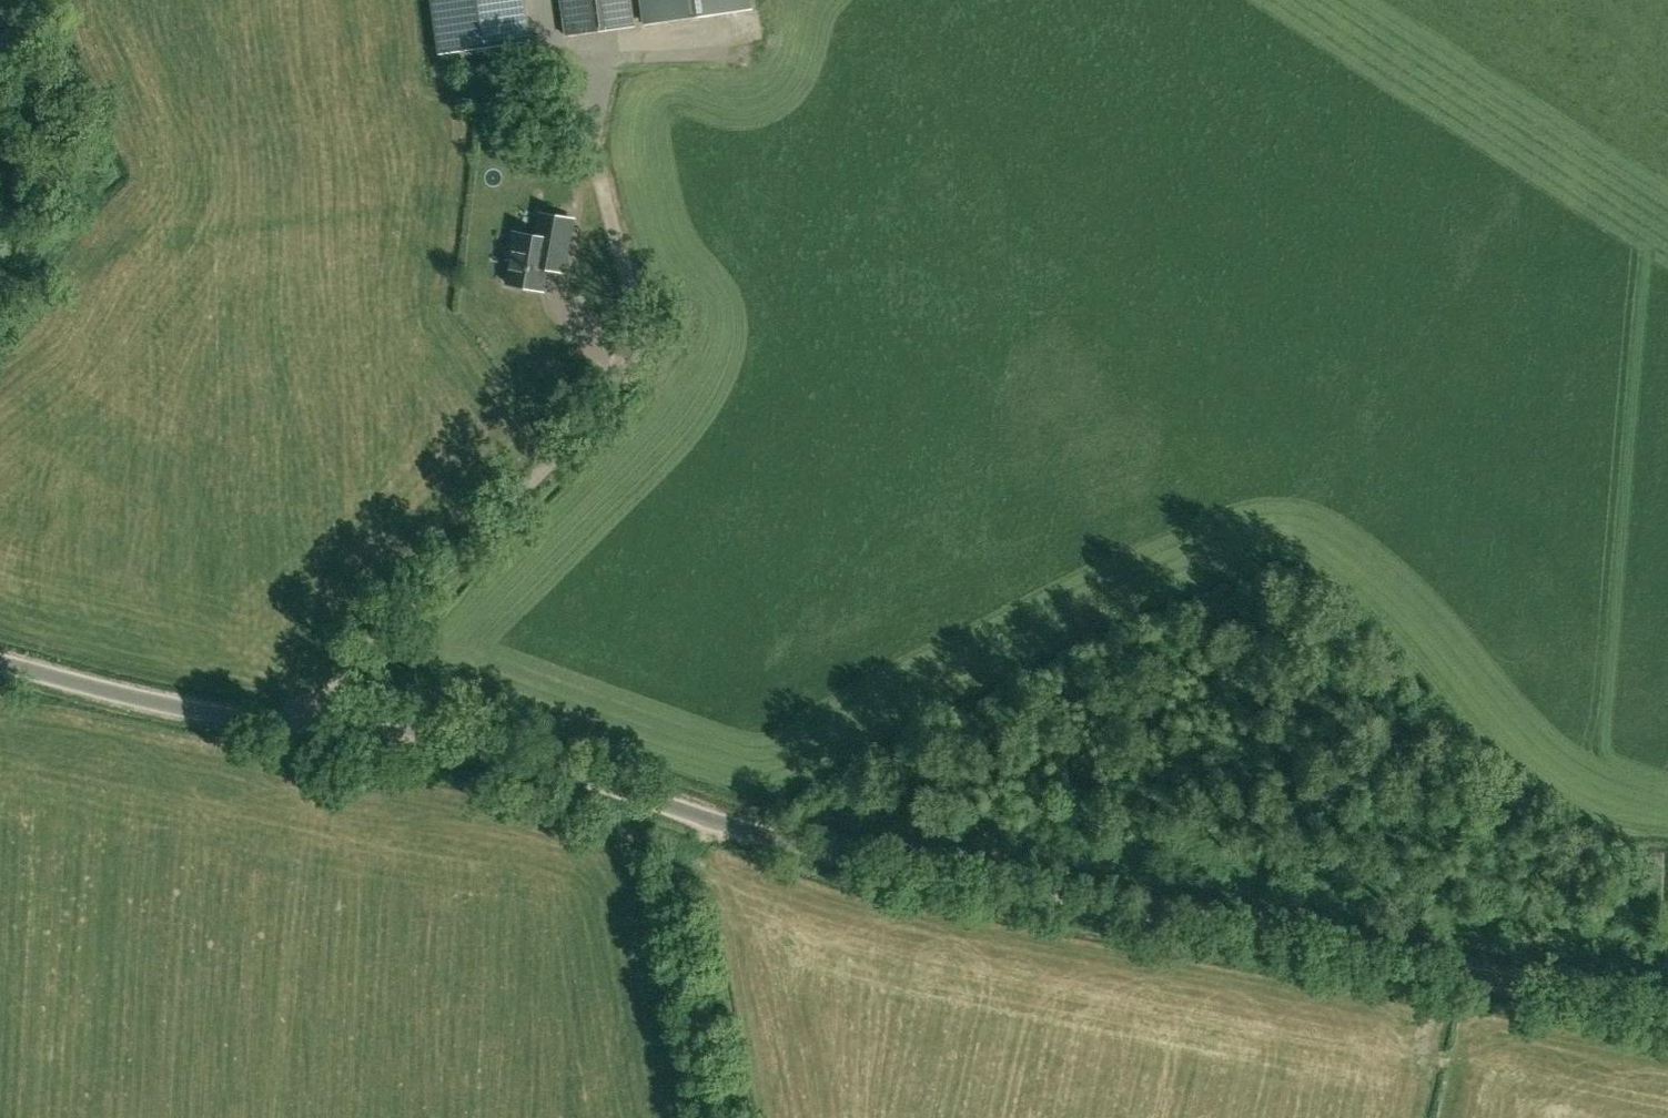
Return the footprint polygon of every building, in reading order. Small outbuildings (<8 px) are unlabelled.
[(441,53),(529,40),(523,0),(433,0),(441,53)] [(567,34),(634,25),(630,0),(562,0),(567,34)] [(748,0),(645,0),(649,24),(749,8),(748,0)] [(546,269),(563,272),(573,218),(540,212),(535,235),(514,231),(509,256),(512,257),(508,281),(542,287),(546,269)]
